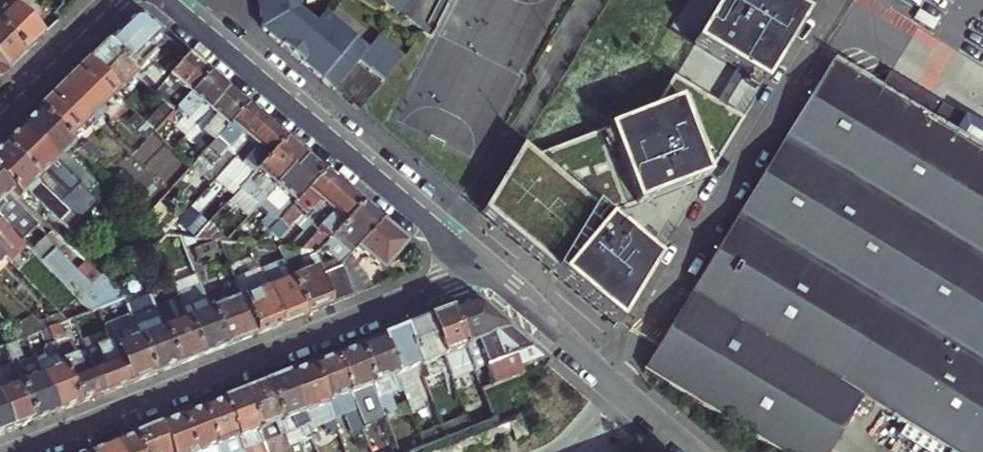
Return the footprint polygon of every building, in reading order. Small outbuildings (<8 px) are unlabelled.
[(24,54),(35,43),(42,36),(6,0),(0,0),(0,30),(24,54)] [(255,26),(334,93),(352,73),(377,93),(397,67),(373,48),(362,60),(321,25),(309,39),(291,23),(288,0),(251,0),(255,26)] [(478,215),(614,328),(654,264),(601,220),(717,159),(752,100),(733,90),(754,55),(773,66),(813,0),(717,0),(703,24),(745,49),(724,83),(682,58),(660,92),(532,160),(518,150),(478,215)] [(54,11),(61,18),(67,11),(61,4),(54,11)] [(107,46),(132,72),(167,40),(143,20),(133,20),(124,29),(107,46)] [(6,72),(18,59),(24,54),(0,30),(0,66),(6,72)] [(137,77),(154,94),(189,59),(167,40),(132,72),(137,77)] [(137,77),(132,72),(107,46),(99,54),(88,65),(118,95),(137,77)] [(828,62),(874,91),(882,78),(835,50),(828,62)] [(174,115),(210,77),(200,68),(189,59),(154,94),(165,106),(174,115)] [(828,62),(815,83),(642,370),(776,451),(827,451),(860,398),(951,451),(982,451),(982,130),(948,109),(886,71),(882,78),(874,91),(828,62)] [(66,86),(38,114),(69,143),(89,123),(93,127),(102,118),(98,114),(118,95),(88,65),(83,69),(66,86)] [(220,85),(210,77),(174,115),(156,134),(163,143),(179,126),(185,119),(196,129),(229,93),(220,85)] [(196,129),(214,145),(248,109),(241,103),(229,93),(196,129)] [(156,134),(174,115),(165,106),(148,126),(156,134)] [(248,109),(214,145),(193,169),(212,186),(224,172),(235,159),(266,124),(256,116),(248,109)] [(73,148),(69,143),(38,114),(30,121),(19,132),(37,149),(40,146),(56,162),(55,163),(98,206),(105,199),(95,189),(98,186),(66,156),(73,148)] [(190,136),(196,129),(185,119),(179,126),(190,136)] [(242,189),(285,141),(278,134),(266,124),(235,159),(247,169),(235,182),(242,189)] [(14,137),(2,148),(72,213),(82,223),(98,206),(55,163),(56,162),(40,146),(37,149),(19,132),(14,137)] [(292,174),(306,158),(297,151),(285,141),(242,189),(230,203),(249,218),(258,209),(259,207),(274,191),(273,187),(288,171),(292,174)] [(2,148),(0,150),(0,179),(13,192),(21,199),(29,191),(61,223),(72,213),(2,148)] [(318,168),(306,158),(292,174),(288,171),(273,187),(274,191),(259,207),(258,209),(267,218),(260,225),(263,228),(254,238),(260,244),(280,222),(325,174),(318,168)] [(235,182),(247,169),(235,159),(224,172),(235,182)] [(311,227),(344,191),(336,184),(325,174),(280,222),(290,231),(297,222),(307,231),(311,227)] [(13,233),(22,242),(33,231),(23,221),(26,219),(6,199),(13,192),(0,179),(0,220),(13,233)] [(334,239),(363,207),(356,200),(344,191),(311,227),(319,234),(302,253),(317,255),(317,256),(334,239)] [(356,253),(381,222),(376,218),(363,207),(334,239),(353,256),(356,253)] [(12,263),(28,248),(22,242),(13,233),(0,220),(0,250),(12,263)] [(256,248),(280,251),(288,252),(307,231),(297,222),(290,231),(280,222),(260,244),(256,248)] [(408,245),(381,222),(356,253),(366,261),(359,269),(352,258),(343,268),(355,297),(373,290),(363,275),(371,266),(376,270),(382,274),(408,245)] [(208,227),(196,241),(226,244),(229,242),(208,227)] [(91,313),(100,309),(125,300),(117,293),(102,277),(92,287),(56,250),(52,254),(48,250),(38,259),(91,313)] [(323,310),(338,304),(325,273),(319,276),(317,271),(322,269),(317,256),(317,255),(302,253),(288,252),(280,251),(285,262),(301,262),(306,275),(292,281),(306,316),(323,310)] [(283,325),(263,273),(256,256),(247,260),(252,273),(235,280),(242,298),(257,336),(269,331),(283,325)] [(306,316),(292,281),(285,263),(263,273),(283,325),(296,320),(306,316)] [(343,268),(325,273),(338,304),(355,297),(343,268)] [(173,285),(179,300),(202,358),(214,353),(225,349),(210,311),(196,276),(173,285)] [(245,341),(257,336),(242,298),(210,311),(225,349),(245,341)] [(202,358),(179,300),(155,310),(177,368),(190,362),(202,358)] [(177,368),(155,310),(153,305),(130,314),(131,315),(140,339),(155,376),(167,372),(177,368)] [(451,312),(465,348),(478,343),(489,373),(500,368),(499,364),(532,351),(479,307),(475,305),(470,305),(467,306),(451,312)] [(429,321),(454,386),(469,380),(473,390),(480,387),(465,348),(451,312),(445,315),(429,321)] [(143,381),(155,376),(140,339),(131,315),(106,325),(109,333),(129,386),(143,381)] [(430,395),(454,386),(429,321),(419,325),(405,331),(429,391),(430,395)] [(86,377),(80,362),(74,346),(66,349),(65,338),(60,325),(48,330),(78,406),(94,400),(105,396),(95,373),(86,377)] [(78,406),(48,330),(46,330),(40,333),(46,348),(44,349),(42,355),(45,361),(36,365),(40,376),(45,375),(53,394),(49,395),(57,415),(69,410),(78,406)] [(420,394),(429,391),(405,331),(394,335),(381,340),(402,392),(414,424),(422,420),(419,412),(426,409),(420,394)] [(129,386),(109,333),(93,339),(99,354),(89,358),(95,373),(105,396),(117,391),(129,386)] [(358,349),(377,397),(385,417),(387,424),(394,442),(402,439),(392,414),(396,412),(390,397),(402,392),(381,340),(374,343),(358,349)] [(45,375),(40,376),(25,382),(27,371),(16,342),(5,347),(10,362),(34,424),(48,418),(57,415),(49,395),(53,394),(45,375)] [(335,358),(360,422),(370,418),(364,402),(377,397),(358,349),(352,351),(335,358)] [(95,373),(89,358),(80,362),(86,377),(95,373)] [(368,441),(360,422),(335,358),(325,362),(312,367),(332,419),(349,412),(351,418),(344,420),(355,446),(368,441)] [(4,410),(13,432),(28,426),(34,424),(10,362),(0,366),(0,373),(2,379),(8,384),(9,387),(0,391),(0,412),(4,410)] [(287,377),(309,431),(325,425),(329,435),(337,432),(332,419),(312,367),(302,371),(287,377)] [(264,386),(288,449),(312,440),(309,431),(287,377),(278,381),(264,386)] [(242,394),(263,446),(279,440),(283,451),(288,449),(264,386),(260,388),(242,394)] [(263,446),(242,394),(233,398),(221,403),(241,451),(247,451),(257,448),(259,451),(265,451),(263,446)] [(221,403),(216,405),(200,411),(216,451),(241,451),(221,403)] [(6,435),(13,432),(4,410),(0,412),(0,437),(6,435)] [(200,411),(194,414),(180,419),(192,451),(216,451),(200,411)] [(387,424),(385,417),(379,420),(381,426),(387,424)] [(466,417),(443,427),(448,441),(472,432),(466,417)] [(169,451),(192,451),(180,419),(175,421),(159,427),(169,451)] [(159,427),(150,431),(133,437),(139,451),(169,451),(159,427)] [(443,427),(419,436),(425,450),(448,441),(443,427)] [(133,437),(126,440),(109,447),(110,451),(139,451),(133,437)]
